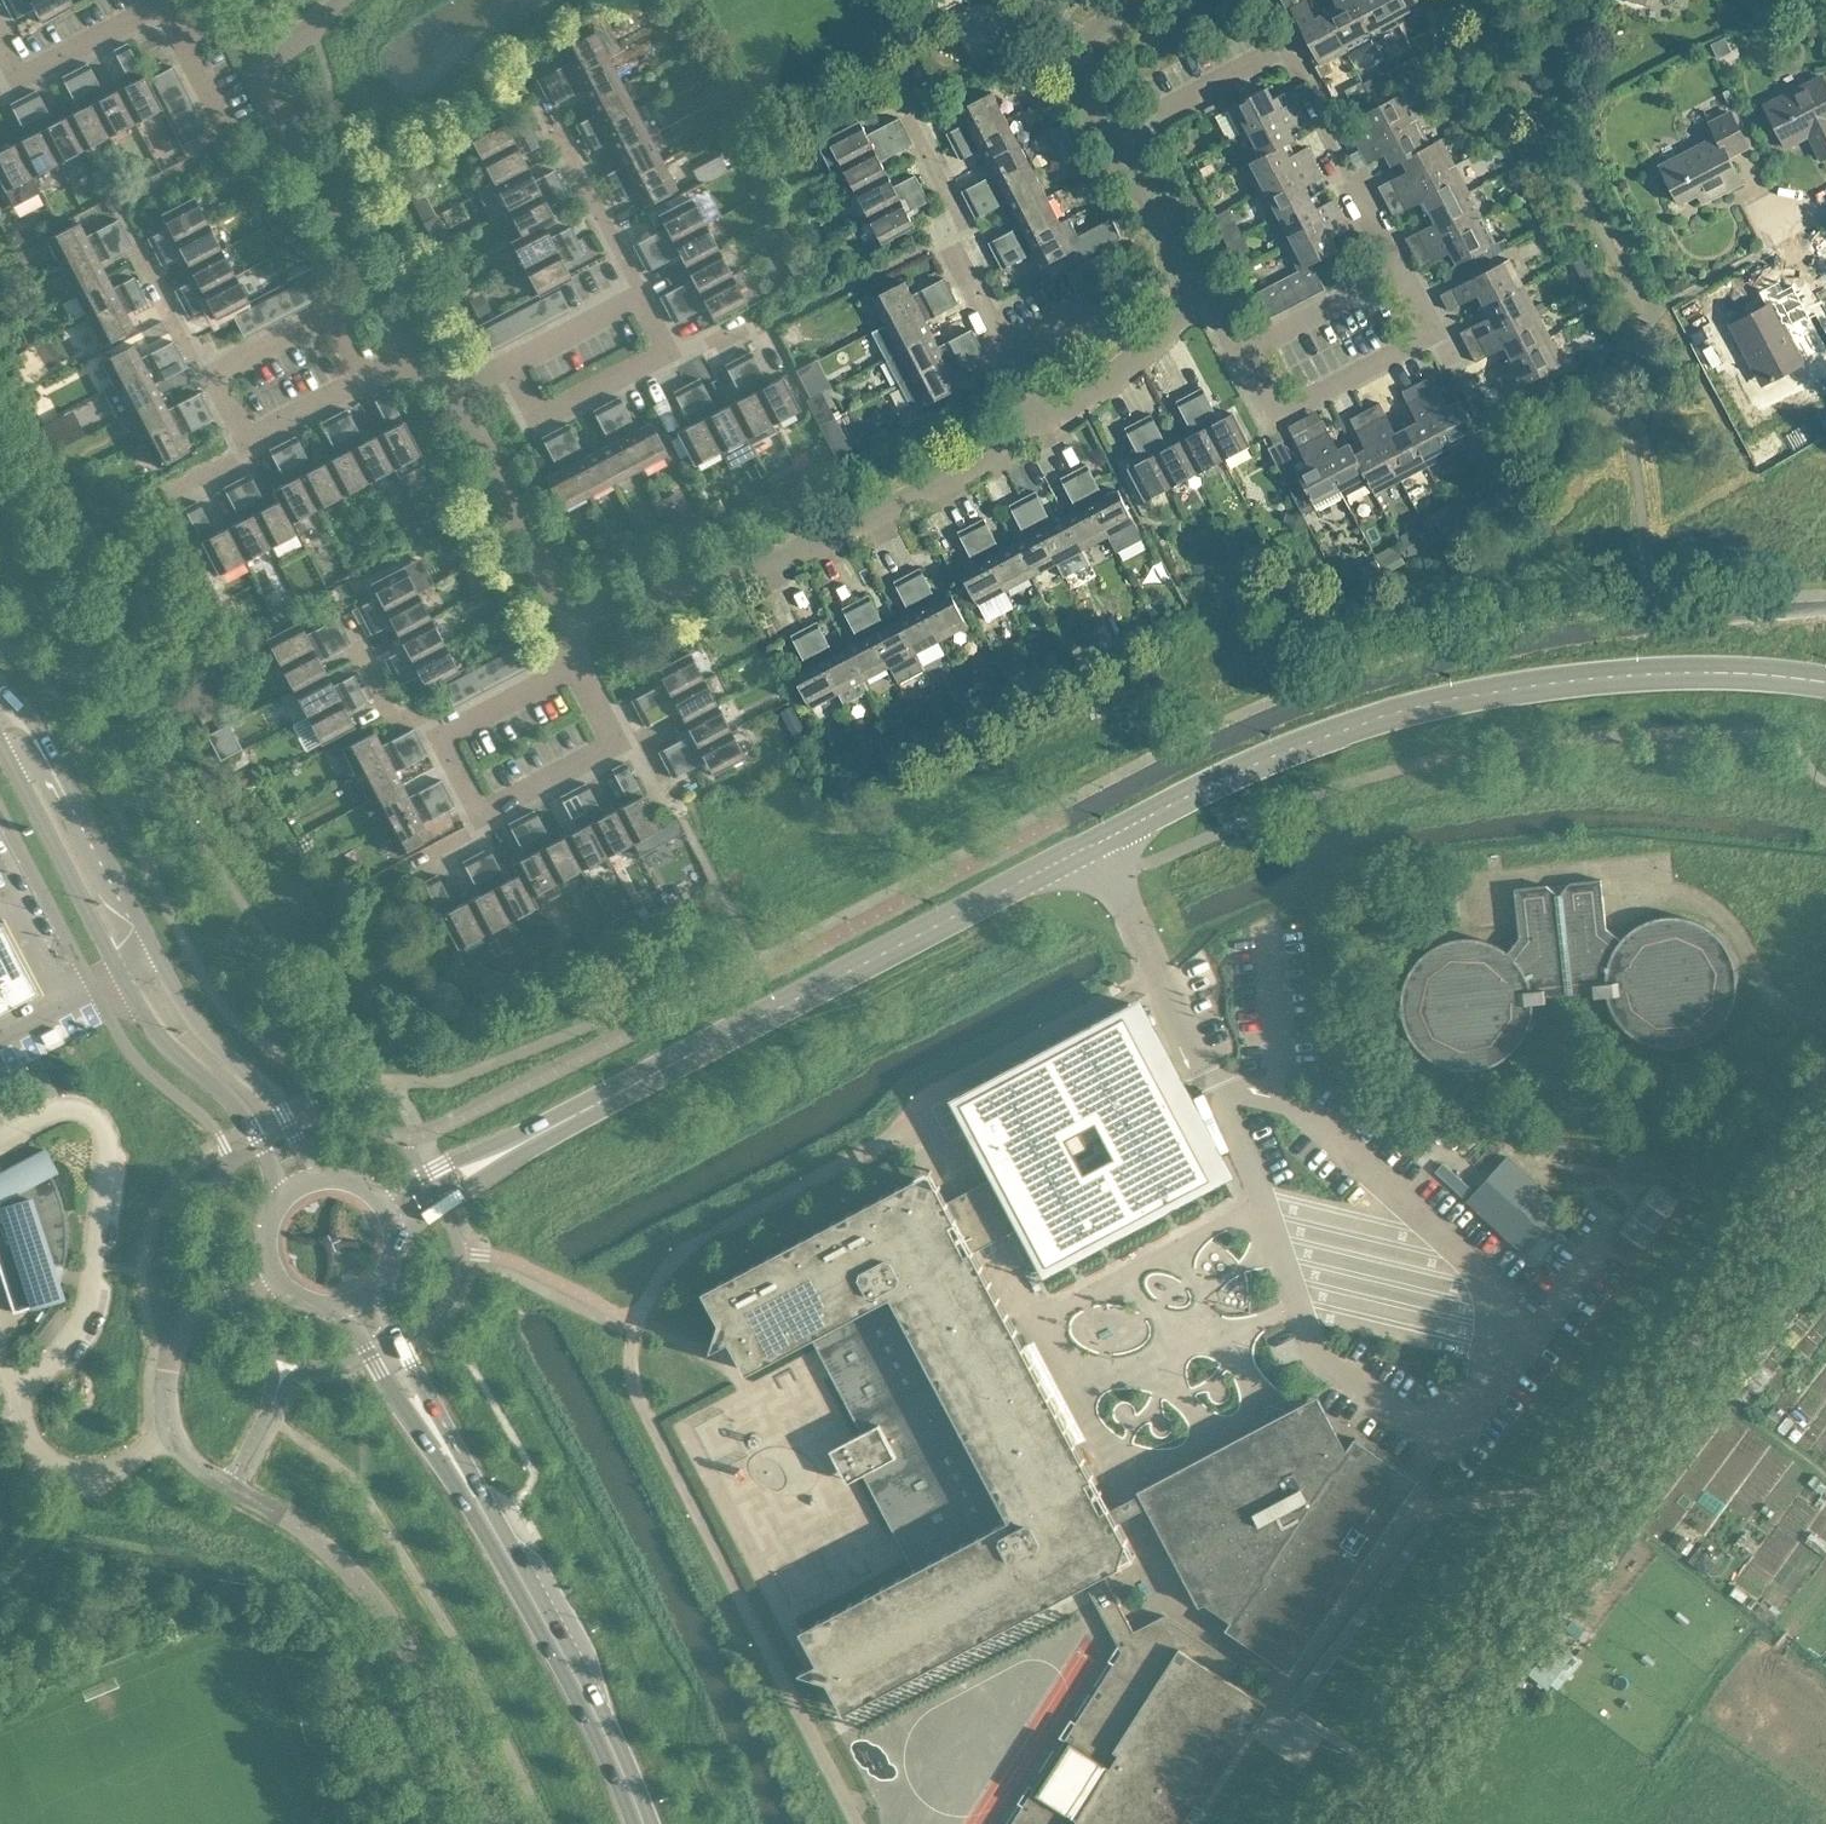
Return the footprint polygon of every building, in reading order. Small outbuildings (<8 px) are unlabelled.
[(71,0),(18,0),(6,6),(13,19),(34,8),(41,22),(73,5),(71,0)] [(1292,6),(1290,7),(1319,63),(1315,64),(1321,75),(1332,70),(1326,59),(1345,50),(1324,11),(1314,16),(1306,0),(1289,0),(1292,6)] [(1335,6),(1324,11),(1345,50),(1350,60),(1377,47),(1371,36),(1352,0),(1332,0),(1335,6)] [(1385,0),(1352,0),(1371,36),(1397,22),(1385,0)] [(1397,22),(1424,8),(1420,0),(1385,0),(1397,22)] [(569,63),(537,79),(544,91),(608,58),(594,32),(562,49),(569,63)] [(127,42),(114,49),(131,82),(118,89),(134,121),(161,107),(160,106),(153,93),(147,80),(127,42)] [(622,83),(608,58),(544,91),(551,105),(582,88),(589,101),(622,83)] [(105,96),(88,63),(75,70),(109,135),(134,121),(118,89),(105,96)] [(174,66),(153,76),(147,80),(153,93),(181,79),(174,66)] [(75,70),(62,76),(79,109),(66,116),(83,148),(109,135),(75,70)] [(1764,104),(1785,145),(1807,133),(1819,157),(1825,154),(1825,86),(1820,75),(1764,104)] [(181,79),(153,93),(160,106),(187,92),(181,79)] [(1302,82),(1290,88),(1289,88),(1271,97),(1265,86),(1227,106),(1241,132),(1297,103),(1296,101),(1309,95),(1302,82)] [(622,83),(589,101),(596,114),(576,124),(583,137),(635,109),(622,83)] [(53,123),(36,90),(24,96),(57,161),(83,148),(66,116),(53,123)] [(1359,147),(1416,117),(1402,91),(1364,111),(1370,122),(1351,132),(1359,147)] [(194,105),(187,92),(160,106),(161,107),(167,119),(194,105)] [(965,123),(946,132),(952,145),(1005,118),(991,92),(958,109),(965,123)] [(57,161),(24,96),(11,103),(27,136),(14,143),(31,175),(57,161)] [(1241,132),(1254,158),(1255,159),(1283,144),(1283,145),(1294,139),(1287,127),(1305,118),(1297,103),(1241,132)] [(194,105),(167,119),(174,132),(201,118),(194,105)] [(649,135),(635,109),(583,137),(590,150),(609,139),(616,153),(649,135)] [(1659,164),(1677,200),(1695,191),(1700,200),(1739,181),(1726,155),(1747,144),(1729,110),(1708,121),(1716,135),(1659,164)] [(500,115),(468,131),(482,158),(535,130),(528,118),(507,129),(500,115)] [(866,134),(859,120),(827,136),(841,162),(905,129),(899,116),(866,134)] [(1416,117),(1359,147),(1367,162),(1385,153),(1391,164),(1403,158),(1430,144),(1429,143),(1416,117)] [(208,131),(201,118),(174,132),(181,145),(208,131)] [(1005,118),(952,145),(959,158),(979,148),(985,161),(1018,144),(1005,118)] [(912,142),(905,129),(841,162),(854,189),(886,172),(880,159),(912,142)] [(535,130),(482,158),(495,184),(527,167),(520,154),(541,143),(535,130)] [(623,165),(603,176),(610,189),(662,161),(649,135),(616,153),(623,165)] [(1408,168),(1377,185),(1385,200),(1454,164),(1440,138),(1429,143),(1430,144),(1403,158),(1408,168)] [(14,143),(2,150),(0,147),(0,179),(14,206),(40,192),(31,175),(14,143)] [(992,174),(961,190),(968,203),(1032,169),(1018,144),(985,161),(992,174)] [(1255,159),(1254,158),(1243,164),(1257,190),(1313,160),(1306,145),(1288,155),(1283,145),(1283,144),(1255,159)] [(97,192),(83,163),(76,167),(71,155),(59,161),(78,201),(97,192)] [(1321,175),(1313,160),(1257,190),(1271,216),(1310,195),(1304,185),(1321,175)] [(662,161),(610,189),(616,202),(637,191),(644,204),(676,187),(662,161)] [(1467,190),(1454,164),(1385,200),(1393,215),(1424,198),(1430,210),(1467,190)] [(527,167),(495,184),(508,210),(562,182),(555,169),(534,180),(527,167)] [(772,190),(760,169),(752,173),(759,186),(751,190),(756,199),(772,190)] [(1032,169),(968,203),(974,216),(1006,199),(1013,212),(1046,195),(1032,169)] [(886,172),(854,189),(868,215),(921,187),(914,174),(893,185),(886,172)] [(568,195),(562,182),(508,210),(521,235),(544,223),(544,225),(554,220),(547,206),(568,195)] [(927,200),(921,187),(868,215),(882,241),(914,225),(906,211),(927,200)] [(1467,190),(1430,210),(1435,220),(1404,236),(1412,252),(1481,216),(1467,190)] [(1046,195),(1013,212),(1019,225),(988,241),(995,255),(1059,221),(1046,195)] [(1310,195),(1271,216),(1284,242),(1340,212),(1333,197),(1315,207),(1310,195)] [(168,227),(148,238),(155,251),(207,223),(194,197),(161,214),(168,227)] [(666,228),(633,245),(640,257),(704,223),(691,197),(658,214),(666,228)] [(1340,212),(1284,242),(1298,269),(1311,262),(1337,248),(1331,237),(1348,227),(1340,212)] [(1481,216),(1412,252),(1420,266),(1451,250),(1457,262),(1494,242),(1481,216)] [(126,231),(119,219),(87,235),(80,222),(48,238),(62,264),(126,231)] [(1059,221),(995,255),(1001,267),(1034,250),(1041,264),(1073,247),(1059,221)] [(207,223),(155,251),(161,264),(182,253),(189,266),(221,250),(207,223)] [(544,223),(521,235),(511,241),(525,267),(577,239),(571,226),(551,237),(544,225),(544,223)] [(718,250),(704,223),(640,257),(647,270),(679,253),(686,267),(718,250)] [(133,244),(126,231),(62,264),(75,290),(107,274),(100,261),(133,244)] [(577,239),(525,267),(539,294),(541,293),(544,291),(557,284),(571,277),(563,263),(584,252),(577,239)] [(195,279),(175,290),(182,303),(234,276),(221,250),(189,266),(195,279)] [(718,250),(686,267),(693,280),(660,296),(667,309),(731,275),(718,250)] [(1104,279),(1090,252),(1077,259),(1091,286),(1104,279)] [(1483,304),(1521,284),(1508,258),(1439,293),(1447,309),(1477,293),(1483,304)] [(1091,286),(1077,259),(1063,266),(1077,293),(1091,286)] [(1311,262),(1298,269),(1311,294),(1324,288),(1311,262)] [(322,264),(308,271),(322,297),(335,290),(322,264)] [(1311,294),(1298,269),(1287,275),(1300,300),(1311,294)] [(322,297),(308,271),(295,277),(309,304),(322,297)] [(1730,323),(1761,383),(1804,360),(1784,323),(1807,311),(1786,272),(1756,288),(1765,304),(1730,323)] [(113,286),(107,274),(75,290),(89,316),(141,289),(134,276),(113,286)] [(745,302),(731,275),(667,309),(673,322),(706,305),(713,319),(745,302)] [(1300,300),(1287,275),(1274,281),(1288,307),(1300,300)] [(248,302),(234,276),(182,303),(188,315),(209,304),(217,318),(243,304),(248,302)] [(309,304),(295,277),(282,284),(296,311),(309,304)] [(903,280),(872,297),(885,323),(950,289),(944,277),(910,294),(903,280)] [(1274,281),(1262,287),(1276,313),(1288,307),(1274,281)] [(282,284),(269,291),(283,317),(296,311),(282,284)] [(544,291),(557,317),(570,311),(557,284),(544,291)] [(1489,315),(1459,331),(1467,346),(1535,310),(1521,284),(1483,304),(1489,315)] [(1276,313),(1262,287),(1249,294),(1262,320),(1276,313)] [(141,289),(89,316),(102,342),(134,326),(127,312),(148,302),(141,289)] [(950,289),(885,323),(899,349),(931,333),(924,320),(957,302),(950,289)] [(269,291),(256,297),(270,324),(283,317),(269,291)] [(557,317),(544,291),(541,293),(539,294),(531,298),(545,324),(557,317)] [(256,297),(248,302),(243,304),(257,331),(270,324),(256,297)] [(532,331),(545,324),(531,298),(518,305),(532,331)] [(243,304),(231,311),(245,337),(257,331),(243,304)] [(518,305),(505,311),(519,338),(532,331),(518,305)] [(1548,336),(1535,310),(1467,346),(1474,361),(1504,345),(1510,356),(1548,336)] [(519,338),(505,311),(492,318),(506,344),(519,338)] [(627,315),(617,320),(626,339),(636,335),(627,315)] [(506,344),(492,318),(480,324),(493,351),(506,344)] [(937,346),(931,333),(899,349),(912,375),(978,341),(971,328),(937,346)] [(1515,367),(1498,376),(1506,392),(1562,363),(1548,336),(1510,356),(1515,367)] [(180,353),(174,340),(141,358),(134,344),(102,360),(116,387),(180,353)] [(978,341),(912,375),(926,402),(958,385),(951,371),(984,354),(978,341)] [(751,351),(738,358),(772,422),(798,408),(781,376),(768,383),(751,351)] [(187,366),(180,353),(116,387),(129,413),(161,396),(155,384),(187,366)] [(772,422),(738,358),(725,364),(742,397),(729,404),(746,435),(772,422)] [(1477,436),(1458,398),(1447,404),(1431,374),(1415,382),(1450,450),(1477,436)] [(717,410),(699,378),(686,385),(720,449),(746,435),(729,404),(717,410)] [(1450,450),(1415,382),(1401,390),(1417,420),(1405,426),(1425,463),(1450,450)] [(720,449),(686,385),(674,391),(691,424),(677,431),(694,463),(720,449)] [(1188,393),(1223,457),(1249,443),(1232,412),(1219,419),(1201,386),(1188,393)] [(403,421),(386,388),(373,395),(389,427),(376,434),(394,467),(399,477),(426,463),(404,421),(403,421)] [(168,409),(161,396),(129,413),(143,439),(208,405),(201,392),(168,409)] [(1223,457),(1188,393),(1175,400),(1193,432),(1180,439),(1196,471),(1223,457)] [(619,396),(607,403),(641,467),(667,454),(650,422),(636,429),(619,396)] [(1425,463),(1405,426),(1394,431),(1378,401),(1364,409),(1399,477),(1425,463)] [(641,467),(607,403),(593,410),(610,443),(598,450),(614,481),(641,467)] [(214,417),(208,405),(143,439),(156,465),(188,448),(181,435),(214,417)] [(347,409),(334,415),(368,480),(394,467),(376,434),(364,441),(347,409)] [(1399,477),(1364,409),(1348,417),(1364,447),(1353,453),(1367,480),(1372,491),(1399,477)] [(1167,446),(1150,413),(1136,420),(1170,485),(1196,471),(1180,439),(1167,446)] [(334,415),(321,422),(338,454),(325,461),(342,494),(368,480),(334,415)] [(1353,453),(1348,442),(1337,448),(1321,418),(1306,426),(1341,495),(1350,490),(1367,480),(1353,453)] [(1170,485),(1136,420),(1124,426),(1142,460),(1127,467),(1144,499),(1170,485)] [(568,423),(555,430),(589,495),(614,481),(598,450),(585,456),(568,423)] [(1307,464),(1295,469),(1293,465),(1280,471),(1299,508),(1312,502),(1315,508),(1341,495),(1306,426),(1291,434),(1307,464)] [(589,495),(555,430),(542,437),(559,469),(545,477),(562,509),(589,495)] [(312,468),(295,436),(282,442),(317,507),(342,494),(325,461),(312,468)] [(317,507),(282,442),(270,449),(287,482),(273,489),(279,500),(280,500),(291,521),(292,520),(317,507)] [(1086,463),(1073,470),(1107,534),(1133,520),(1117,488),(1103,496),(1086,463)] [(1073,470),(1060,477),(1077,509),(1064,516),(1081,548),(1107,534),(1073,470)] [(267,506),(250,473),(237,480),(271,545),(298,531),(292,520),(291,521),(280,500),(279,500),(267,506)] [(237,480),(224,487),(241,519),(227,526),(244,559),(271,545),(237,480)] [(1051,523),(1034,490),(1021,497),(1055,561),(1081,548),(1064,516),(1051,523)] [(1055,561),(1021,497),(1009,504),(1026,536),(1012,543),(1029,575),(1055,561)] [(1800,503),(1801,514),(1825,510),(1825,512),(1825,499),(1800,503)] [(215,533),(198,501),(185,508),(218,573),(244,559),(227,526),(215,533)] [(983,517),(969,524),(1003,589),(1029,575),(1012,543),(1000,550),(983,517)] [(1804,535),(1802,519),(1790,521),(1799,580),(1825,576),(1825,532),(1804,535)] [(969,524),(957,530),(974,563),(960,571),(977,602),(1003,589),(969,524)] [(364,620),(417,592),(404,567),(371,584),(378,597),(358,607),(364,620)] [(919,567),(907,573),(940,638),(967,624),(950,592),(936,599),(919,567)] [(940,638),(907,573),(893,580),(910,613),(898,620),(914,651),(940,638)] [(417,592),(364,620),(371,633),(391,622),(398,636),(431,619),(417,592)] [(884,626),(867,593),(854,600),(888,665),(914,651),(898,620),(884,626)] [(888,665),(854,600),(842,607),(858,640),(845,647),(862,679),(888,665)] [(345,630),(339,617),(306,635),(298,622),(266,639),(280,665),(345,630)] [(431,619),(398,636),(405,649),(385,659),(391,672),(445,644),(431,619)] [(816,620),(802,628),(836,692),(862,679),(845,647),(833,653),(816,620)] [(802,628),(790,634),(807,667),(793,674),(810,706),(836,692),(802,628)] [(345,630),(280,665),(293,690),(326,674),(319,660),(352,643),(345,630)] [(518,639),(505,646),(519,673),(532,666),(518,639)] [(445,644),(391,672),(398,685),(418,674),(426,688),(441,680),(454,673),(459,671),(445,644)] [(505,646),(492,653),(506,679),(519,673),(505,646)] [(664,683),(632,700),(638,712),(703,678),(689,652),(657,669),(664,683)] [(492,653),(480,660),(493,686),(506,679),(492,653)] [(493,686),(480,660),(467,667),(480,693),(493,686)] [(467,667),(459,671),(454,673),(468,700),(480,693),(467,667)] [(468,700),(454,673),(441,680),(445,689),(455,707),(468,700)] [(326,674),(293,690),(307,716),(360,688),(354,675),(333,686),(326,674)] [(703,678),(638,712),(645,726),(678,709),(685,721),(716,705),(703,678)] [(360,688),(307,716),(321,743),(353,726),(346,712),(367,701),(360,688)] [(716,705),(685,721),(692,734),(659,752),(666,764),(730,730),(716,705)] [(206,729),(211,745),(240,735),(235,720),(206,729)] [(415,727),(393,739),(381,745),(374,731),(342,748),(355,774),(421,740),(415,727)] [(730,730),(666,764),(672,777),(705,761),(712,774),(744,757),(730,730)] [(421,740),(355,774),(369,801),(401,784),(395,771),(428,754),(421,740)] [(659,826),(625,762),(612,769),(629,801),(616,808),(633,840),(659,826)] [(401,784),(369,801),(382,827),(449,793),(441,779),(408,796),(401,784)] [(603,815),(586,783),(574,789),(607,854),(633,840),(616,808),(603,815)] [(607,854),(574,789),(560,796),(577,828),(564,835),(581,868),(607,854)] [(449,793),(382,827),(396,853),(428,836),(422,823),(455,805),(449,793)] [(551,842),(535,809),(522,816),(556,881),(581,868),(564,835),(551,842)] [(522,816),(509,823),(526,855),(512,862),(518,874),(519,873),(530,895),(531,894),(556,881),(522,816)] [(506,880),(489,847),(475,854),(509,919),(537,905),(531,894),(530,895),(519,873),(518,874),(506,880)] [(475,854),(463,861),(480,893),(466,901),(483,933),(509,919),(475,854)] [(454,907),(437,874),(424,881),(451,935),(457,946),(483,933),(466,901),(454,907)] [(1594,996),(1608,995),(1613,1010),(1621,1023),(1632,1033),(1646,1041),(1660,1046),(1676,1047),(1691,1044),(1705,1038),(1717,1029),(1727,1017),(1734,1003),(1737,988),(1737,973),(1734,958),(1727,944),(1717,933),(1704,924),(1690,918),(1675,915),(1660,916),(1645,921),(1632,929),(1621,939),(1607,928),(1602,879),(1569,883),(1562,892),(1562,893),(1557,893),(1547,885),(1515,888),(1520,937),(1509,951),(1496,943),(1481,938),(1466,936),(1451,938),(1436,944),(1423,953),(1413,964),(1406,978),(1402,993),(1401,1008),(1404,1023),(1411,1037),(1421,1049),(1433,1059),(1447,1065),(1462,1068),(1478,1068),(1492,1064),(1506,1056),(1517,1046),(1526,1033),(1531,1018),(1533,1003),(1547,1001),(1546,996),(1594,990),(1594,996)] [(38,993),(2,925),(0,926),(0,1012),(38,993)] [(705,1289),(722,1321),(713,1347),(731,1338),(749,1371),(813,1337),(863,1432),(848,1440),(831,1449),(840,1465),(848,1481),(864,1472),(915,1568),(803,1628),(830,1679),(846,1710),(1086,1582),(1122,1650),(1012,1823),(1191,1823),(1194,1819),(1188,1815),(1197,1801),(1203,1805),(1268,1703),(1228,1677),(1238,1661),(1159,1611),(1131,1624),(1104,1573),(1121,1564),(1128,1540),(975,1251),(1021,1226),(1047,1274),(1225,1180),(1130,1002),(952,1096),(995,1177),(948,1201),(940,1185),(916,1177),(705,1289)] [(53,1299),(62,1296),(51,1262),(65,1264),(67,1247),(67,1230),(64,1213),(59,1192),(51,1173),(56,1170),(45,1149),(0,1173),(0,1253),(6,1264),(7,1264),(7,1263),(16,1258),(32,1306),(53,1299)] [(1523,1250),(1543,1228),(1554,1239),(1574,1217),(1508,1157),(1468,1200),(1523,1250)] [(1679,1200),(1654,1181),(1618,1230),(1644,1248),(1679,1200)] [(1749,1356),(1727,1379),(1746,1397),(1768,1373),(1749,1356)] [(1319,1396),(1304,1404),(1287,1412),(1268,1422),(1266,1418),(1253,1426),(1254,1429),(1140,1490),(1200,1605),(1205,1602),(1232,1620),(1227,1628),(1290,1670),(1419,1480),(1356,1437),(1349,1448),(1346,1446),(1319,1396)] [(1825,1488),(1825,1480),(1811,1469),(1798,1487),(1817,1501),(1825,1488)] [(1745,1519),(1734,1538),(1754,1548),(1764,1529),(1745,1519)] [(1584,1568),(1601,1579),(1615,1558),(1597,1547),(1584,1568)] [(1581,1661),(1557,1641),(1531,1673),(1549,1687),(1552,1683),(1559,1688),(1581,1661)]
